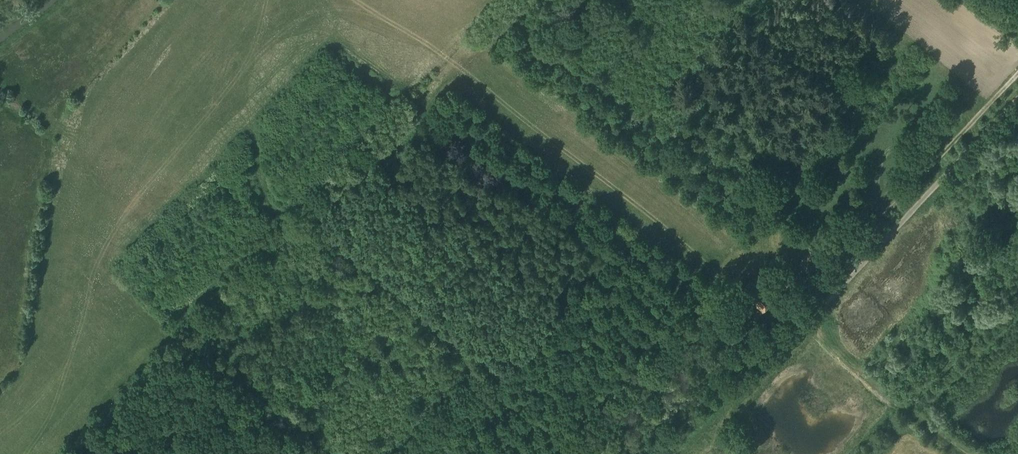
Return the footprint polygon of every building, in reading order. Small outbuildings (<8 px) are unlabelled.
[(754,278),(741,292),(763,313),(776,299),(754,278)] [(783,325),(789,318),(784,314),(778,321),(783,325)]
